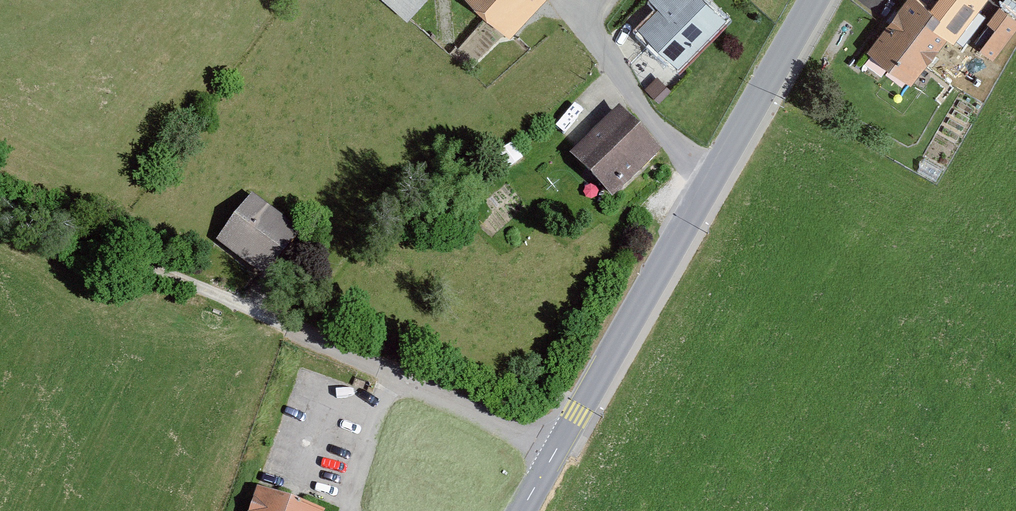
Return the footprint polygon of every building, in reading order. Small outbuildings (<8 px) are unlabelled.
[(402,12),(415,0),(391,0),(402,12)] [(510,34),(544,0),(476,0),(510,34)] [(702,0),(651,0),(649,1),(662,14),(644,31),(680,68),(725,24),(702,0)] [(966,0),(933,0),(929,5),(923,0),(913,0),(872,51),(917,87),(978,10),(966,0)] [(1004,11),(993,24),(1001,31),(985,51),(998,62),(1015,39),(1015,20),(1004,11)] [(655,148),(607,101),(560,149),(608,196),(655,148)] [(311,241),(259,200),(226,240),(278,282),(311,241)] [(264,493),(257,510),(310,510),(264,493)]
